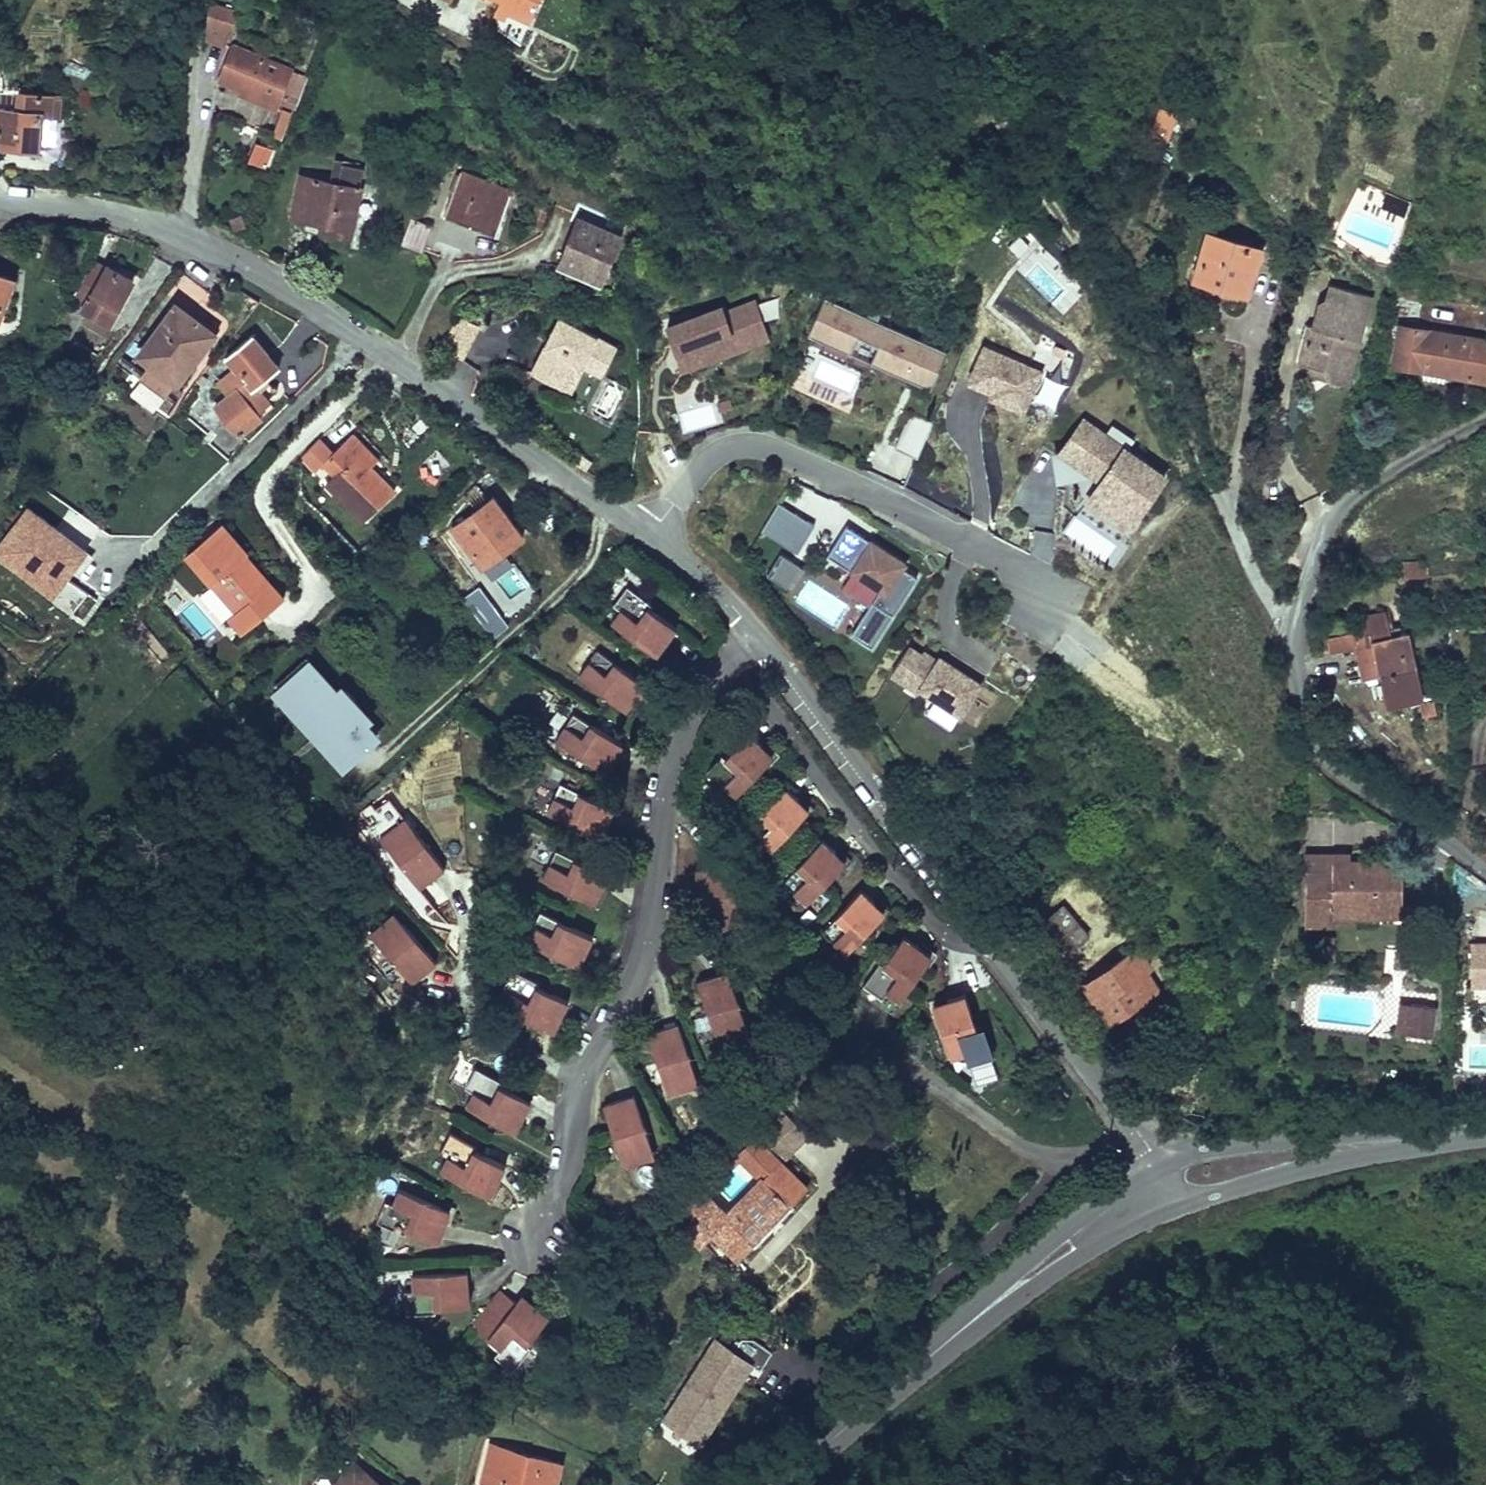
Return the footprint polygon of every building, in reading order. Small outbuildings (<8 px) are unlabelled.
[(540,0),(501,0),(498,6),(508,11),(531,21),(540,0)] [(210,4),(207,39),(224,46),(237,12),(210,4)] [(504,18),(508,11),(498,6),(495,13),(504,18)] [(234,47),(220,81),(241,90),(277,104),(279,101),(293,108),(304,76),(291,71),(234,47)] [(275,110),(277,104),(241,90),(239,95),(275,110)] [(20,93),(0,92),(0,109),(19,111),(20,93)] [(15,144),(38,146),(41,114),(50,115),(52,96),(20,93),(19,111),(0,109),(0,146),(14,147),(15,144)] [(58,115),(59,97),(52,96),(50,115),(58,115)] [(249,159),(266,166),(273,150),(256,143),(249,159)] [(335,163),(331,183),(302,177),(293,217),(322,223),(332,225),(330,232),(350,236),(364,170),(343,165),(335,163)] [(460,174),(444,216),(496,235),(512,194),(460,174)] [(1209,185),(1202,195),(1215,203),(1221,194),(1209,185)] [(1388,222),(1407,227),(1411,214),(1391,208),(1388,222)] [(244,223),(241,214),(232,218),(235,226),(244,223)] [(604,278),(621,233),(576,216),(559,261),(604,278)] [(330,232),(332,225),(322,223),(321,230),(330,232)] [(1208,233),(1194,277),(1247,294),(1261,250),(1208,233)] [(120,296),(124,298),(134,281),(93,259),(63,314),(54,332),(70,340),(85,310),(105,322),(112,309),(120,296)] [(1156,268),(1153,276),(1161,279),(1163,270),(1156,268)] [(13,279),(0,275),(0,316),(13,279)] [(1332,286),(1327,301),(1320,306),(1314,327),(1311,339),(1306,341),(1300,363),(1311,366),(1324,369),(1330,381),(1346,385),(1371,297),(1332,286)] [(1425,301),(1426,291),(1407,287),(1405,297),(1425,301)] [(124,298),(120,296),(112,309),(117,312),(124,298)] [(685,371),(769,341),(756,303),(726,314),(724,308),(669,327),(671,333),(685,371)] [(177,305),(139,356),(149,364),(140,377),(166,396),(167,395),(175,401),(181,393),(173,387),(175,383),(177,384),(215,333),(177,305)] [(954,357),(832,305),(815,345),(937,397),(954,357)] [(1389,324),(1391,317),(1382,314),(1377,332),(1386,335),(1389,324)] [(457,316),(441,349),(463,360),(479,327),(457,316)] [(559,387),(572,361),(602,376),(617,347),(560,318),(531,372),(559,387)] [(1306,341),(1311,339),(1314,327),(1310,326),(1306,341)] [(1399,326),(1392,365),(1425,370),(1445,374),(1485,380),(1485,341),(1399,326)] [(266,380),(279,368),(252,336),(226,357),(236,368),(219,382),(229,394),(216,406),(226,423),(214,436),(234,454),(246,440),(241,436),(262,418),(257,413),(270,402),(264,395),(273,388),(266,380)] [(1023,416),(1042,376),(989,351),(969,392),(1023,416)] [(1309,375),(1330,381),(1324,369),(1311,366),(1309,375)] [(1443,381),(1445,374),(1425,370),(1423,378),(1443,381)] [(613,420),(627,387),(608,379),(593,411),(613,420)] [(154,410),(163,397),(141,381),(132,394),(154,410)] [(715,397),(676,407),(683,433),(721,423),(715,397)] [(910,414),(897,447),(918,456),(931,423),(910,414)] [(1167,479),(1081,416),(1054,453),(1094,483),(1080,503),(1126,535),(1167,479)] [(345,442),(370,468),(378,460),(353,435),(345,442)] [(214,436),(209,443),(229,460),(234,454),(214,436)] [(335,476),(327,484),(365,522),(395,493),(377,475),(373,479),(366,472),(370,468),(345,442),(332,455),(318,441),(301,458),(315,471),(311,476),(316,481),(317,480),(320,475),(320,472),(318,468),(322,464),(335,476)] [(903,480),(914,457),(897,449),(885,472),(903,480)] [(370,468),(366,472),(373,479),(377,475),(370,468)] [(494,499),(453,529),(482,568),(522,538),(494,499)] [(812,523),(776,501),(759,529),(795,551),(812,523)] [(85,553),(27,510),(0,547),(0,562),(51,600),(85,553)] [(1107,561),(1119,544),(1073,513),(1062,531),(1107,561)] [(243,634),(283,596),(244,554),(245,552),(218,523),(183,556),(235,611),(228,618),(243,634)] [(906,563),(846,524),(827,554),(880,588),(851,632),(872,646),(917,577),(903,567),(906,563)] [(799,567),(781,556),(768,576),(787,588),(799,567)] [(512,599),(530,583),(509,559),(491,575),(512,599)] [(1420,575),(1420,559),(1403,559),(1403,576),(1420,575)] [(480,586),(462,598),(491,642),(510,629),(480,586)] [(612,623),(657,655),(677,627),(648,607),(651,603),(627,586),(613,605),(621,610),(612,623)] [(1400,702),(1399,695),(1423,690),(1422,688),(1420,676),(1413,648),(1445,639),(1441,623),(1402,632),(1400,625),(1389,628),(1386,612),(1361,617),(1363,631),(1326,638),(1329,652),(1356,647),(1372,644),(1376,660),(1360,663),(1364,680),(1380,677),(1386,705),(1400,702)] [(938,663),(912,644),(893,670),(920,689),(922,686),(962,713),(982,684),(943,656),(938,663)] [(1356,647),(1360,663),(1376,660),(1372,644),(1356,647)] [(597,650),(579,677),(626,711),(645,684),(597,650)] [(311,653),(271,689),(342,768),(382,732),(371,719),(375,715),(343,680),(339,683),(311,653)] [(1409,699),(1424,696),(1423,690),(1399,695),(1400,702),(1409,699)] [(1423,715),(1437,712),(1433,694),(1424,696),(1409,699),(1411,706),(1421,704),(1423,715)] [(556,742),(606,771),(622,744),(572,714),(556,742)] [(736,796),(773,755),(748,732),(725,757),(721,754),(701,776),(718,792),(725,785),(736,796)] [(547,815),(601,837),(614,807),(560,785),(547,815)] [(770,851),(809,808),(785,786),(746,829),(770,851)] [(405,819),(380,840),(419,890),(445,869),(405,819)] [(807,904),(846,861),(822,839),(783,882),(807,904)] [(609,874),(556,850),(542,880),(596,903),(609,874)] [(1402,891),(1402,850),(1305,850),(1305,923),(1334,923),(1334,919),(1334,910),(1377,910),(1396,910),(1396,891),(1402,891)] [(744,921),(723,861),(692,872),(713,932),(744,921)] [(846,954),(885,911),(861,889),(822,933),(846,954)] [(1044,925),(1067,953),(1088,936),(1064,908),(1044,925)] [(1377,919),(1377,910),(1334,910),(1334,919),(1377,919)] [(593,936),(540,912),(526,941),(579,966),(593,936)] [(369,937),(412,984),(436,962),(393,915),(369,937)] [(1108,968),(1099,954),(1118,942),(1112,933),(1071,960),(1111,1021),(1157,991),(1145,972),(1141,966),(1146,963),(1137,949),(1108,968)] [(887,992),(900,1001),(931,955),(918,946),(903,936),(883,964),(879,962),(862,986),(882,999),(887,992)] [(1470,941),(1470,1001),(1485,1001),(1485,941),(1470,941)] [(1145,972),(1150,969),(1146,963),(1141,966),(1145,972)] [(504,1008),(554,1032),(568,1001),(537,986),(539,981),(512,969),(502,991),(510,994),(504,1008)] [(698,982),(719,1042),(750,1031),(729,971),(698,982)] [(966,1054),(969,1063),(991,1055),(981,1026),(976,1028),(965,995),(932,1007),(951,1059),(966,1054)] [(1433,1034),(1437,1005),(1399,1001),(1395,1029),(1433,1034)] [(647,1034),(668,1094),(699,1084),(679,1023),(647,1034)] [(466,1106),(516,1131),(531,1101),(500,1085),(502,1081),(476,1067),(465,1088),(473,1093),(466,1106)] [(603,1105),(624,1166),(655,1155),(634,1095),(603,1105)] [(784,1110),(759,1136),(785,1161),(810,1136),(784,1110)] [(441,1171),(490,1196),(506,1166),(475,1150),(477,1145),(451,1132),(440,1153),(448,1157),(441,1171)] [(712,1234),(727,1249),(739,1260),(754,1244),(755,1244),(792,1205),(791,1204),(807,1188),(754,1139),(738,1157),(731,1150),(697,1187),(695,1186),(681,1204),(689,1210),(688,1212),(695,1218),(685,1230),(702,1245),(705,1241),(712,1234)] [(399,1190),(393,1205),(385,1202),(377,1224),(405,1234),(406,1229),(439,1241),(451,1209),(399,1190)] [(712,1234),(705,1241),(718,1258),(727,1249),(712,1234)] [(412,1274),(414,1290),(404,1290),(406,1314),(436,1311),(436,1306),(470,1303),(468,1269),(412,1274)] [(513,1369),(531,1345),(528,1342),(549,1315),(522,1294),(516,1302),(501,1289),(472,1325),(500,1347),(494,1354),(513,1369)] [(751,1363),(763,1371),(775,1352),(757,1340),(744,1342),(736,1354),(717,1342),(667,1422),(700,1443),(751,1363)] [(482,1484),(555,1484),(561,1463),(492,1446),(482,1484)] [(354,1463),(335,1484),(380,1484),(354,1463)]
